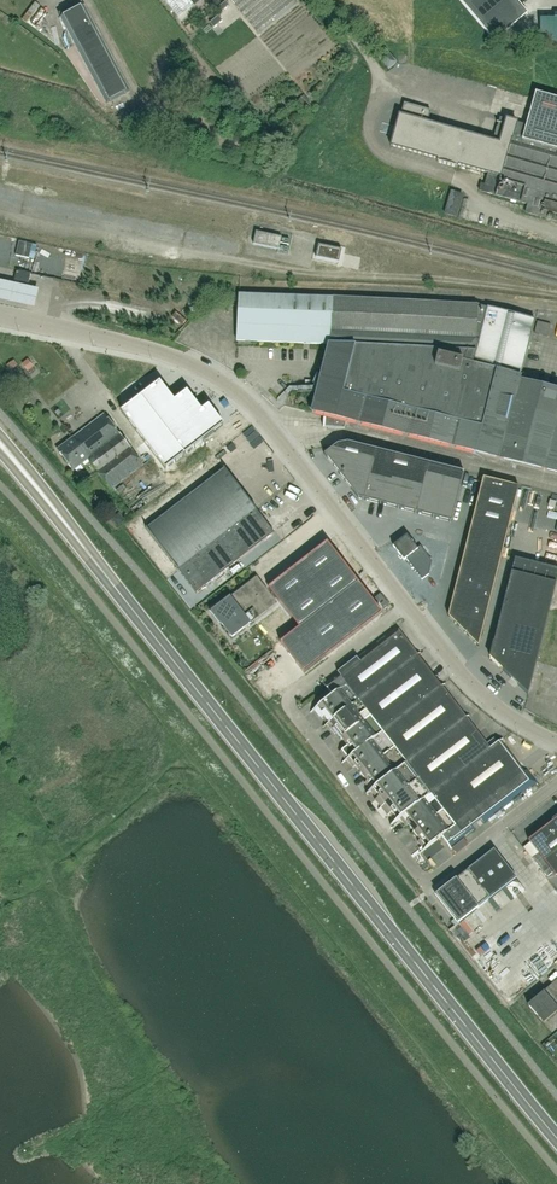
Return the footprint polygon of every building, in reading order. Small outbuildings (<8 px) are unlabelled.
[(176,16),(197,0),(163,0),(176,16)] [(258,35),(297,2),(295,0),(229,0),(231,2),(258,35)] [(493,42),(527,13),(516,0),(457,0),(493,42)] [(83,5),(59,18),(105,103),(129,91),(83,5)] [(553,13),(553,18),(538,18),(538,42),(556,42),(556,13),(553,13)] [(378,57),(387,69),(395,63),(385,51),(378,57)] [(430,112),(404,104),(400,116),(399,115),(390,146),(437,160),(436,163),(456,168),(457,165),(488,174),(482,192),(527,205),(525,213),(556,222),(556,156),(555,155),(556,150),(556,98),(535,92),(526,125),(499,118),(492,142),(427,123),(430,112)] [(302,112),(310,106),(307,103),(309,102),(303,95),(294,101),(302,112)] [(462,195),(450,191),(443,214),(455,218),(462,195)] [(253,243),(278,249),(280,238),(255,232),(253,243)] [(317,245),(315,258),(338,263),(341,250),(317,245)] [(162,247),(161,256),(175,258),(176,249),(162,247)] [(0,281),(0,300),(34,308),(36,299),(38,289),(0,281)] [(238,305),(237,341),(329,345),(312,413),(325,416),(324,418),(323,418),(322,427),(324,427),(344,428),(345,422),(556,475),(556,390),(520,380),(535,320),(476,305),(454,304),(454,297),(417,295),(417,301),(239,294),(238,305)] [(159,381),(140,396),(154,415),(174,400),(159,381)] [(174,400),(154,415),(169,434),(185,422),(201,410),(186,391),(174,400)] [(140,396),(120,411),(135,430),(154,415),(140,396)] [(201,410),(185,422),(200,442),(223,424),(208,404),(201,410)] [(90,461),(121,437),(103,414),(56,449),(72,471),(88,459),(90,461)] [(154,415),(135,430),(164,469),(184,454),(169,434),(154,415)] [(185,422),(169,434),(184,454),(200,442),(185,422)] [(121,437),(90,461),(98,472),(97,472),(110,490),(114,487),(142,466),(121,437)] [(378,454),(379,451),(347,443),(337,445),(323,455),(343,480),(378,454)] [(414,460),(379,451),(378,454),(367,501),(402,510),(414,460)] [(367,501),(378,454),(343,480),(357,498),(367,501)] [(431,464),(414,460),(402,510),(419,514),(431,464)] [(419,514),(437,518),(449,468),(431,464),(419,514)] [(223,468),(164,515),(155,503),(139,515),(149,527),(146,529),(178,570),(256,510),(223,468)] [(155,496),(182,474),(177,468),(150,490),(155,496)] [(463,472),(449,468),(437,518),(451,522),(463,472)] [(479,492),(514,501),(518,486),(482,477),(479,492)] [(511,514),(514,501),(479,492),(475,505),(511,514)] [(130,505),(135,512),(147,504),(142,497),(130,505)] [(507,528),(511,514),(475,505),(472,519),(507,528)] [(256,510),(178,570),(196,593),(273,532),(256,510)] [(468,533),(504,542),(507,528),(472,519),(468,533)] [(444,540),(446,533),(436,530),(434,537),(444,540)] [(465,547),(500,556),(504,542),(468,533),(465,547)] [(406,536),(392,546),(398,554),(396,555),(400,560),(402,558),(403,560),(411,554),(420,566),(432,557),(426,549),(420,554),(406,536)] [(268,588),(283,608),(341,562),(326,542),(307,557),(267,588),(268,588)] [(461,561),(497,570),(500,556),(465,547),(461,561)] [(458,574),(493,583),(497,570),(461,561),(458,574)] [(341,562),(283,608),(298,627),(357,582),(347,569),(341,562)] [(435,581),(425,572),(419,599),(430,602),(435,581)] [(489,657),(527,694),(555,583),(510,572),(489,657)] [(454,588),(490,597),(493,583),(458,574),(454,588)] [(276,603),(256,576),(211,611),(231,637),(276,603)] [(381,613),(357,582),(298,627),(279,642),(303,673),(327,654),(381,613)] [(474,608),(486,611),(490,597),(454,588),(451,602),(463,605),(474,608)] [(457,626),(463,605),(451,602),(447,616),(457,626)] [(467,636),(474,608),(463,605),(457,626),(467,636)] [(477,646),(486,611),(474,608),(467,636),(477,646)] [(394,627),(346,665),(372,698),(420,660),(394,627)] [(420,660),(372,698),(397,731),(446,693),(420,660)] [(322,683),(327,689),(332,695),(317,707),(323,715),(320,717),(333,733),(335,731),(347,746),(345,748),(351,756),(346,760),(352,768),(354,767),(366,782),(364,783),(376,799),(374,800),(386,817),(389,815),(394,823),(399,819),(405,827),(407,825),(419,840),(417,842),(423,850),(440,837),(449,849),(474,830),(470,825),(448,797),(422,764),(397,731),(372,698),(346,665),(322,683)] [(460,692),(453,699),(459,705),(466,698),(460,692)] [(446,693),(397,731),(422,764),(471,726),(446,693)] [(471,726),(422,764),(448,797),(506,752),(499,742),(489,749),(471,726)] [(517,744),(524,753),(531,749),(524,739),(517,744)] [(506,752),(448,797),(470,825),(479,818),(483,823),(536,782),(526,770),(522,772),(506,752)] [(527,840),(544,861),(555,877),(556,875),(556,817),(527,840)] [(435,894),(458,923),(515,878),(493,849),(435,894)] [(521,853),(518,860),(528,864),(531,857),(521,853)] [(541,863),(526,869),(530,878),(544,872),(541,863)] [(520,890),(504,901),(509,907),(524,896),(520,890)] [(455,930),(490,975),(516,954),(505,939),(517,929),(507,917),(505,919),(500,913),(504,910),(494,898),(478,911),(483,917),(489,913),(494,918),(484,925),(475,914),(455,930)] [(512,906),(515,911),(529,904),(526,899),(512,906)] [(556,913),(556,908),(549,904),(541,920),(551,925),(556,913)] [(514,926),(528,917),(525,912),(511,921),(514,926)] [(536,912),(521,921),(526,931),(542,922),(536,912)] [(542,958),(541,956),(537,958),(541,965),(535,969),(539,975),(556,964),(556,942),(548,948),(551,953),(542,958)] [(517,956),(510,960),(513,967),(521,963),(517,956)] [(501,989),(512,983),(507,972),(495,979),(501,989)] [(526,1005),(542,1024),(556,1011),(556,979),(526,1005)] [(511,985),(498,993),(506,1005),(519,997),(511,985)]
